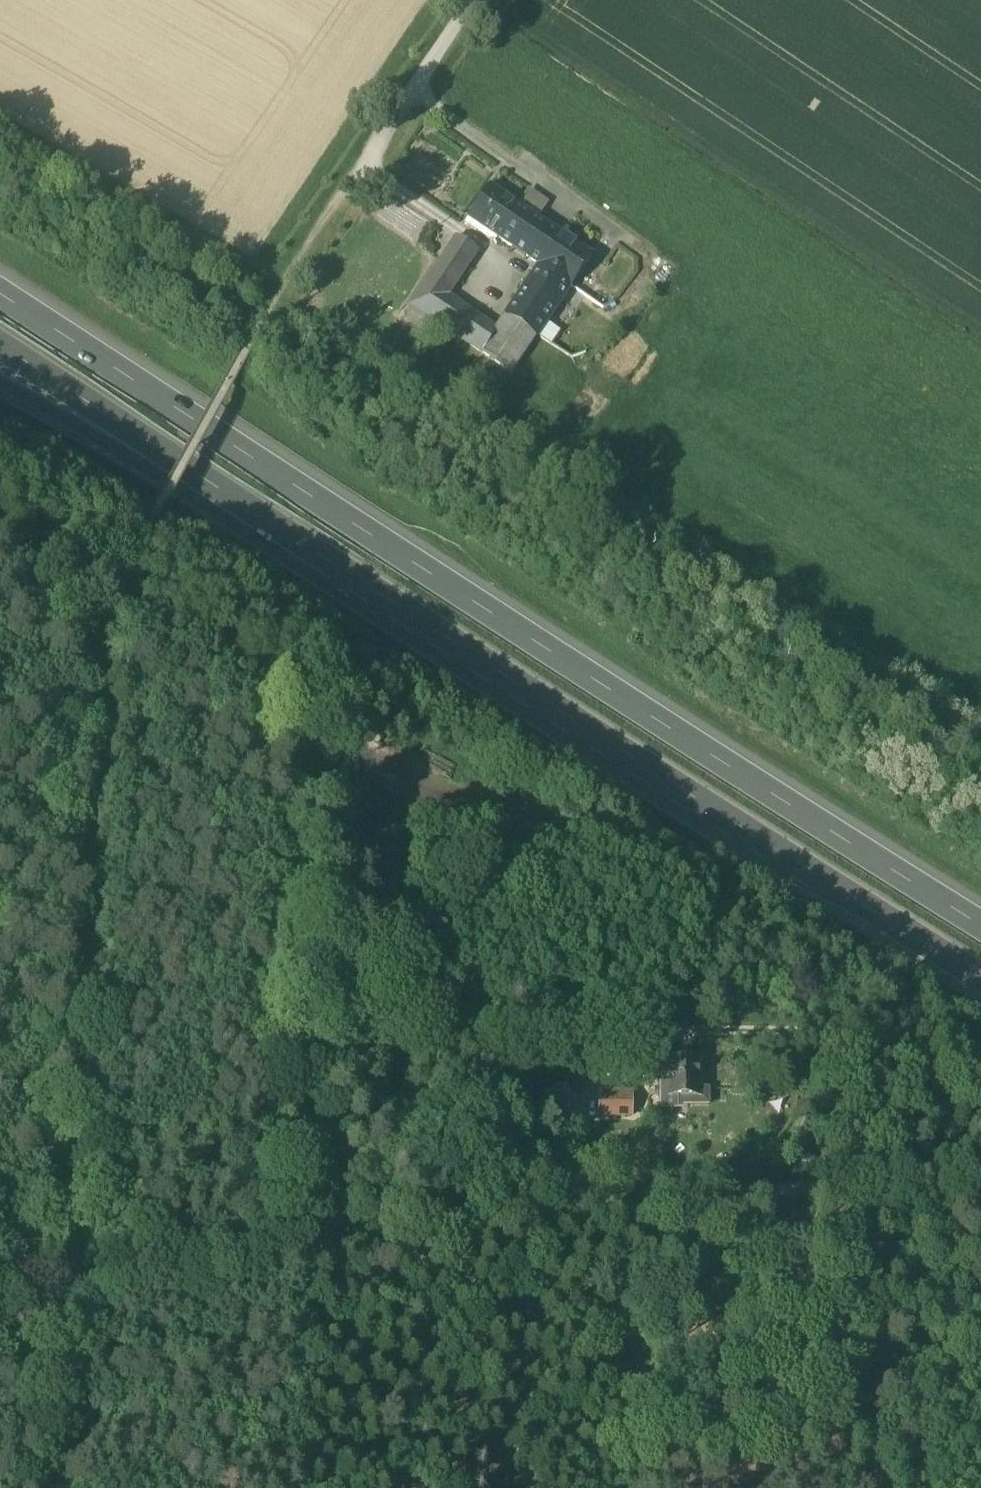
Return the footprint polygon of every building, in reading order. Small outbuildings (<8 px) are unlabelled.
[(495,241),(497,238),(517,208),(489,189),(465,225),(489,241),(495,241)] [(560,237),(517,208),(497,238),(540,266),(560,237)] [(540,266),(507,316),(537,336),(590,257),(560,237),(540,266)] [(456,239),(427,283),(448,297),(478,253),(456,239)] [(497,330),(448,297),(427,283),(411,306),(482,354),(498,330),(497,330)] [(507,316),(498,330),(527,350),(537,336),(507,316)] [(527,350),(498,330),(482,354),(512,373),(527,350)] [(677,1110),(677,1107),(677,1099),(700,1099),(700,1090),(700,1062),(659,1062),(660,1110),(677,1110)] [(708,1090),(700,1090),(700,1099),(677,1099),(677,1107),(708,1107),(708,1090)] [(546,1114),(563,1114),(564,1094),(547,1094),(546,1114)] [(598,1117),(632,1118),(632,1095),(599,1095),(598,1117)]
